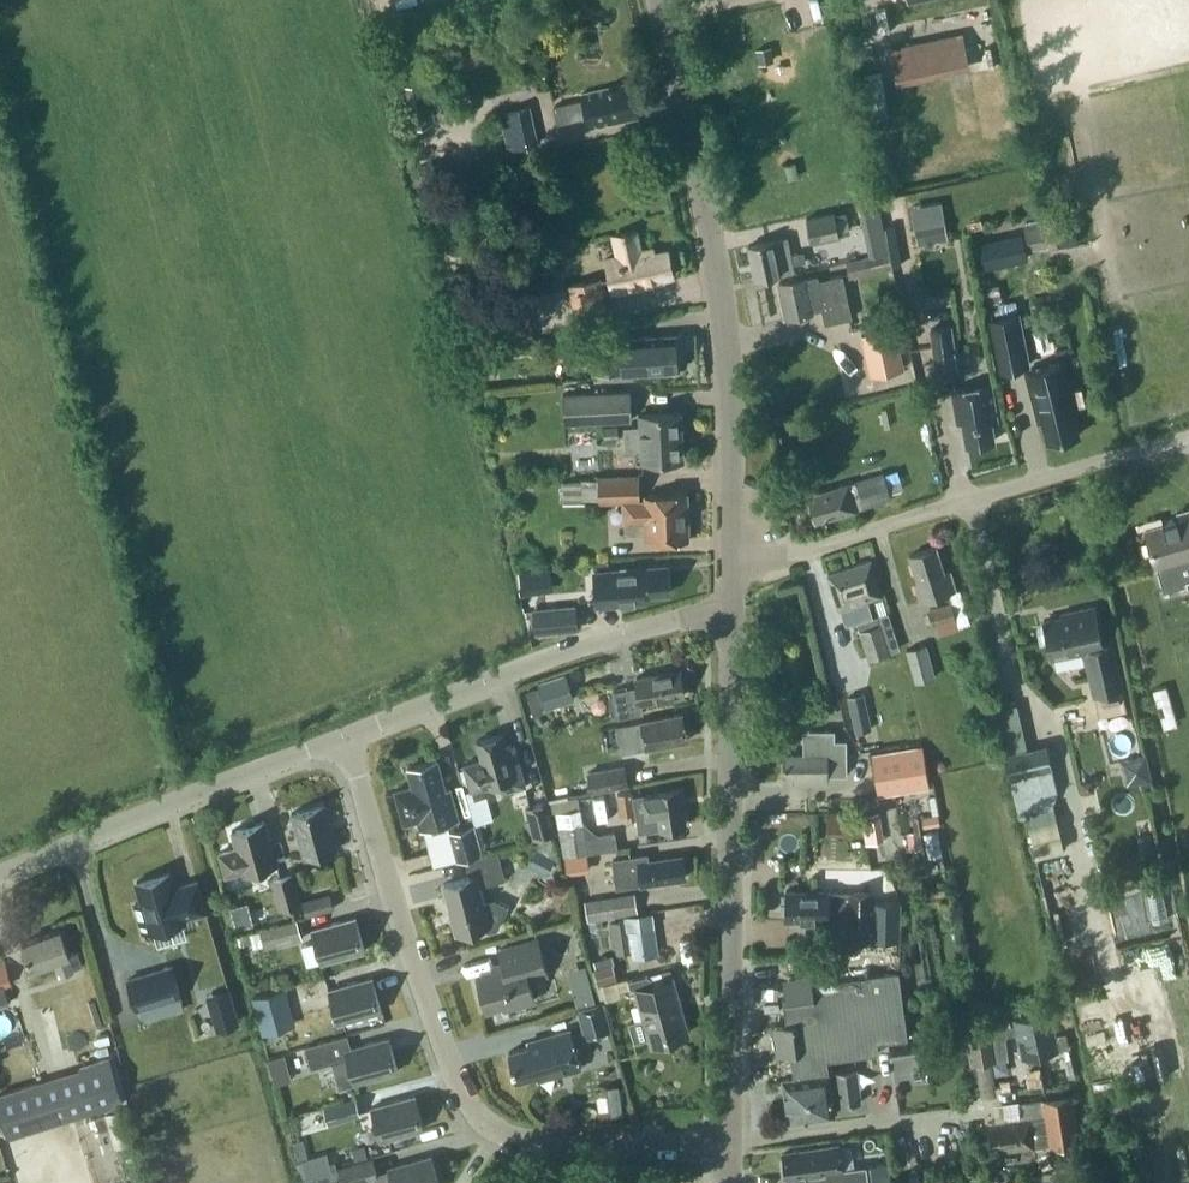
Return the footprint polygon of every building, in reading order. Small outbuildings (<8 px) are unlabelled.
[(968,4),(971,17),(986,14),(984,1),(968,4)] [(962,32),(890,48),(898,84),(970,68),(962,32)] [(773,53),(760,56),(763,70),(777,67),(773,53)] [(436,120),(426,77),(400,83),(411,126),(436,120)] [(624,110),(635,108),(629,81),(581,92),(583,98),(554,105),(558,121),(592,113),(594,124),(626,117),(624,110)] [(538,143),(529,105),(500,112),(508,150),(538,143)] [(423,180),(445,175),(441,160),(420,165),(423,180)] [(785,163),(788,178),(799,176),(795,161),(785,163)] [(1033,201),(1026,198),(1020,200),(1017,206),(1019,213),(1024,216),(1031,214),(1035,208),(1033,201)] [(839,234),(833,210),(804,217),(810,241),(839,234)] [(933,240),(947,237),(943,217),(929,219),(933,240)] [(1029,250),(1049,246),(1044,220),(1024,224),(1029,250)] [(601,280),(601,278),(571,284),(577,314),(606,308),(603,291),(612,290),(612,292),(664,281),(663,275),(671,273),(667,252),(654,254),(653,248),(641,250),(637,230),(614,234),(618,255),(606,257),(610,278),(601,280)] [(773,238),(748,244),(756,277),(794,268),(793,263),(805,260),(802,249),(790,252),(787,236),(773,239),(773,238)] [(892,267),(889,251),(869,255),(846,260),(850,276),(892,267)] [(818,277),(817,273),(781,281),(787,314),(822,307),(825,321),(850,316),(841,273),(818,277)] [(1003,300),(999,283),(986,286),(989,303),(1003,300)] [(1029,362),(1019,313),(988,319),(999,369),(1029,362)] [(955,367),(949,324),(930,326),(936,370),(955,367)] [(862,334),(871,374),(904,367),(895,326),(862,334)] [(678,369),(676,333),(631,336),(619,337),(619,341),(590,342),(592,371),(633,369),(633,372),(678,369)] [(1079,432),(1073,408),(1077,407),(1064,360),(1025,369),(1034,407),(1038,406),(1041,418),(1047,440),(1079,432)] [(996,419),(991,382),(950,387),(955,419),(962,418),(965,442),(993,438),(990,420),(996,419)] [(565,393),(566,422),(632,419),(630,390),(565,393)] [(626,437),(682,435),(681,412),(640,414),(641,425),(625,426),(626,437)] [(618,437),(618,425),(604,426),(604,437),(618,437)] [(626,443),(642,442),(642,460),(684,458),(682,435),(626,437),(626,443)] [(847,482),(847,481),(809,493),(817,519),(855,507),(855,506),(862,504),(862,503),(888,496),(881,473),(847,482)] [(647,532),(647,541),(669,540),(689,539),(686,492),(646,494),(647,500),(641,500),(639,474),(599,476),(599,477),(582,477),(582,479),(583,498),(600,498),(600,501),(623,500),(625,533),(647,532)] [(1146,528),(1157,565),(1163,589),(1185,583),(1179,559),(1188,556),(1188,516),(1176,519),(1166,522),(1146,528)] [(910,554),(914,566),(919,579),(916,580),(922,600),(957,588),(950,569),(945,571),(936,545),(910,554)] [(870,559),(846,566),(827,572),(838,608),(881,594),(872,566),(870,559)] [(595,570),(597,603),(642,600),(642,594),(670,592),(667,564),(595,570)] [(530,574),(520,575),(523,594),(532,593),(530,574)] [(951,602),(931,608),(938,633),(959,627),(951,602)] [(574,604),(535,607),(536,631),(575,628),(574,604)] [(1052,659),(1083,652),(1092,693),(1120,687),(1110,642),(1101,644),(1092,604),(1061,611),(1061,614),(1043,617),(1052,659)] [(882,613),(857,621),(868,657),(900,647),(888,611),(882,613)] [(928,642),(909,648),(919,680),(938,674),(928,642)] [(683,693),(678,669),(636,677),(637,684),(613,689),(614,693),(609,695),(612,712),(618,712),(619,716),(642,711),(641,702),(683,693)] [(565,675),(538,683),(545,706),(572,698),(565,675)] [(848,695),(855,731),(872,728),(864,692),(848,695)] [(620,726),(625,751),(686,739),(680,712),(640,720),(641,722),(620,726)] [(847,773),(847,753),(847,739),(835,739),(835,729),(810,729),(810,747),(804,747),(804,753),(785,753),(785,775),(794,775),(794,781),(828,781),(828,773),(847,773)] [(503,733),(477,740),(483,759),(465,764),(472,789),(490,784),(490,785),(501,782),(504,791),(526,784),(515,743),(507,745),(503,733)] [(1004,752),(1016,799),(1058,789),(1046,742),(1004,752)] [(929,781),(923,745),(872,754),(877,785),(907,780),(907,785),(929,781)] [(1120,759),(1126,784),(1152,778),(1146,753),(1120,759)] [(414,785),(396,790),(405,822),(419,818),(422,829),(459,818),(450,788),(446,789),(438,758),(409,766),(414,785)] [(586,771),(586,772),(574,774),(577,793),(591,791),(591,790),(633,783),(630,764),(586,771)] [(681,787),(634,794),(639,830),(686,823),(681,787)] [(489,794),(471,798),(477,821),(494,816),(489,794)] [(548,800),(527,806),(535,837),(556,831),(548,800)] [(305,855),(338,846),(326,802),(293,812),(305,855)] [(581,805),(557,807),(561,853),(616,848),(614,831),(584,834),(581,805)] [(885,840),(880,811),(861,814),(866,843),(885,840)] [(846,812),(846,834),(856,834),(856,812),(846,812)] [(939,813),(922,816),(924,826),(941,823),(939,813)] [(913,830),(907,831),(910,849),(923,847),(918,817),(911,818),(913,830)] [(245,872),(278,863),(265,819),(233,828),(238,845),(220,850),(227,873),(244,868),(245,872)] [(458,858),(482,852),(474,824),(451,831),(458,858)] [(1155,851),(1151,833),(1137,836),(1141,854),(1155,851)] [(552,836),(530,843),(559,859),(552,836)] [(459,932),(488,924),(489,927),(489,929),(499,926),(510,905),(495,897),(484,900),(480,885),(506,877),(499,850),(466,859),(471,875),(444,882),(459,932)] [(685,877),(682,855),(647,860),(647,854),(613,859),(614,860),(615,872),(617,885),(640,882),(640,884),(685,877)] [(170,870),(138,879),(144,901),(133,904),(142,934),(185,921),(183,916),(207,909),(198,880),(183,884),(184,887),(176,889),(170,870)] [(281,908),(302,902),(294,871),(272,877),(281,908)] [(786,889),(786,917),(852,917),(852,937),(900,937),(900,899),(870,899),(870,889),(786,889)] [(638,912),(634,890),(585,899),(589,921),(638,912)] [(307,914),(335,906),(331,892),(303,900),(307,914)] [(651,911),(613,917),(618,952),(632,950),(633,953),(657,949),(651,911)] [(316,941),(301,945),(307,965),(366,949),(357,916),(313,928),(316,941)] [(265,945),(303,935),(298,919),(261,929),(265,945)] [(32,965),(25,967),(36,998),(93,977),(82,947),(70,951),(61,927),(24,941),(32,965)] [(507,964),(478,972),(488,1007),(506,1002),(508,1007),(536,999),(528,970),(546,965),(539,938),(503,948),(507,964)] [(612,954),(591,961),(593,968),(595,967),(609,963),(613,962),(614,961),(612,954)] [(6,960),(0,961),(0,984),(12,980),(6,960)] [(595,967),(600,984),(614,980),(609,963),(595,967)] [(181,994),(173,965),(129,977),(137,1007),(181,994)] [(648,973),(628,979),(630,985),(635,988),(644,1017),(629,1021),(635,1041),(649,1036),(650,1039),(660,1036),(661,1040),(683,1033),(679,1022),(685,1020),(673,978),(669,979),(667,970),(650,975),(649,975),(648,973)] [(791,1078),(828,1073),(826,1060),(877,1053),(876,1042),(908,1037),(899,970),(809,982),(809,976),(789,979),(783,985),(785,996),(780,997),(784,1025),(774,1026),(778,1053),(788,1051),(791,1078)] [(338,1021),(383,1009),(374,976),(329,988),(338,1021)] [(281,988),(253,995),(264,1032),(292,1025),(281,988)] [(587,1035),(611,1028),(603,1000),(579,1007),(587,1035)] [(234,1003),(211,1010),(217,1030),(240,1023),(234,1003)] [(1057,1048),(1048,1011),(1014,1019),(1023,1056),(1036,1053),(1038,1061),(1049,1059),(1047,1050),(1057,1048)] [(998,1057),(992,1027),(966,1032),(972,1062),(998,1057)] [(538,1073),(539,1078),(582,1067),(571,1028),(541,1036),(543,1041),(510,1050),(518,1079),(538,1073)] [(352,1047),(348,1033),(305,1046),(311,1067),(332,1061),(338,1086),(399,1069),(390,1036),(352,1047)] [(922,1054),(920,1038),(888,1042),(890,1058),(922,1054)] [(285,1053),(269,1057),(272,1066),(287,1062),(285,1053)] [(110,1057),(81,1066),(82,1067),(95,1109),(123,1100),(110,1058),(110,1057)] [(830,1090),(828,1073),(791,1078),(782,1079),(787,1119),(833,1113),(832,1106),(859,1103),(854,1068),(833,1071),(835,1090),(830,1090)] [(0,1093),(0,1100),(11,1135),(74,1116),(61,1074),(0,1093)] [(611,1114),(623,1113),(619,1084),(607,1086),(611,1114)] [(381,1139),(425,1126),(416,1094),(372,1106),(381,1139)] [(1015,1122),(990,1126),(994,1147),(1006,1145),(1007,1153),(1019,1151),(1020,1157),(1036,1155),(1033,1136),(1049,1134),(1050,1141),(1069,1139),(1067,1131),(1080,1129),(1075,1094),(1043,1098),(1046,1119),(1031,1121),(1030,1116),(1015,1118),(1015,1122)] [(329,1122),(362,1113),(357,1097),(325,1105),(329,1122)] [(106,1111),(116,1145),(135,1139),(125,1106),(106,1111)] [(786,1175),(804,1172),(806,1182),(869,1182),(866,1165),(842,1168),(839,1143),(801,1148),(801,1150),(783,1153),(786,1175)] [(371,1177),(373,1182),(441,1182),(433,1154),(389,1166),(389,1167),(377,1170),(379,1175),(371,1177)] [(305,1176),(307,1182),(351,1182),(371,1177),(379,1175),(377,1170),(374,1157),(305,1176)] [(873,1182),(883,1182),(893,1182),(890,1161),(870,1164),(873,1182)]
